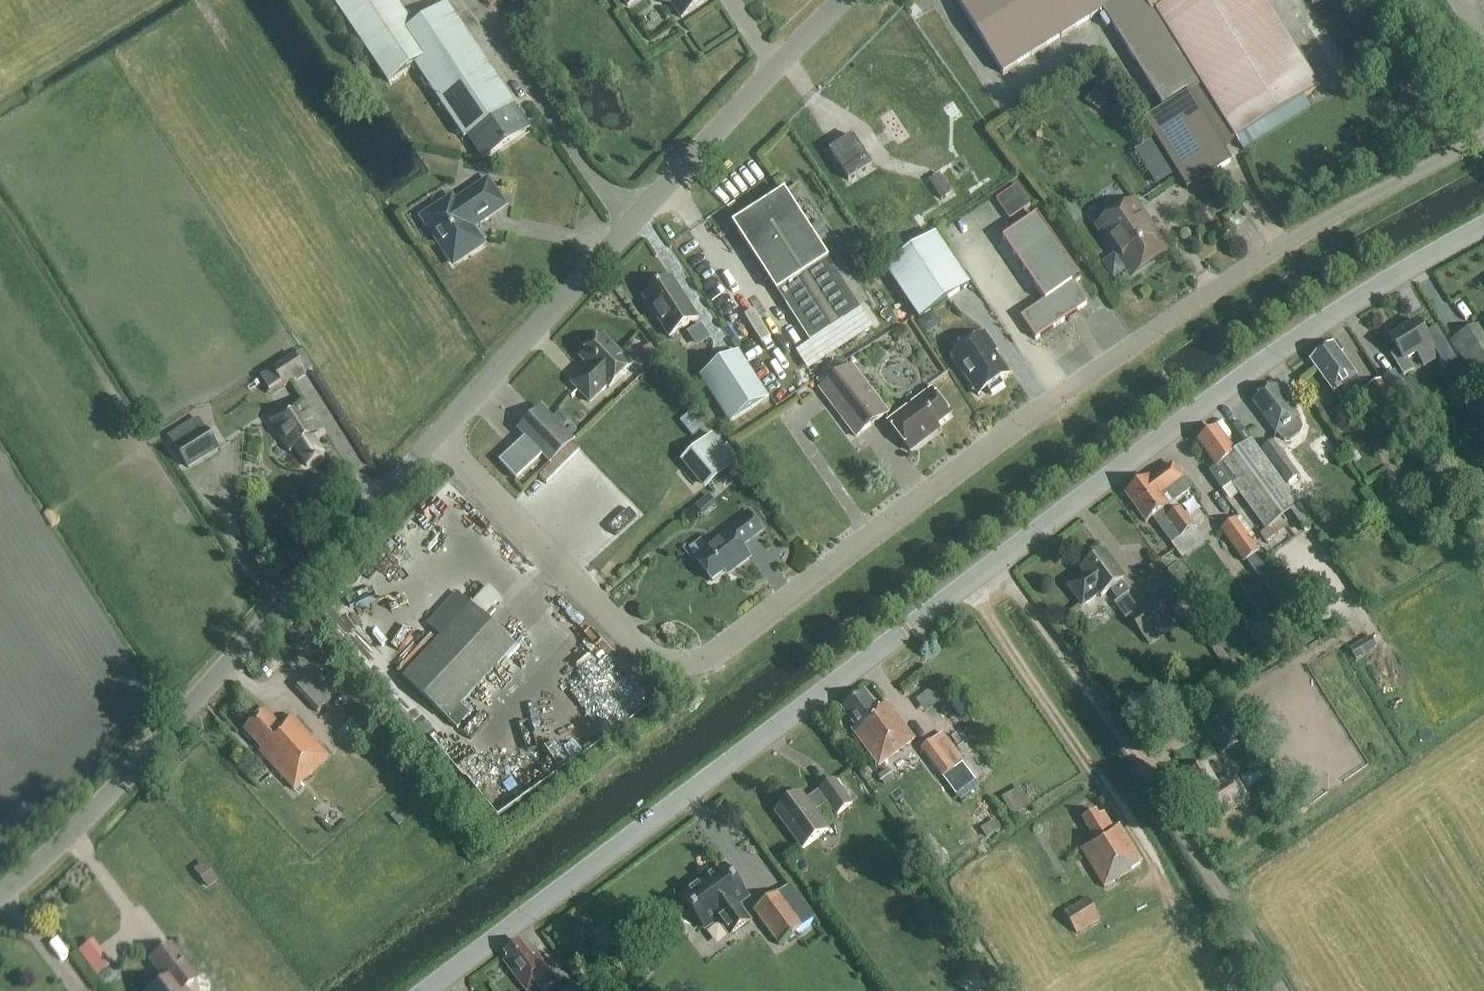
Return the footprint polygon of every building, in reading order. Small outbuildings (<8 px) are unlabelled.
[(391,83),(417,65),(484,163),(533,130),(449,6),(415,29),(395,0),(335,0),(391,83)] [(672,2),(683,18),(709,1),(708,0),(660,0),(672,2)] [(1318,89),(1264,0),(958,0),(1004,73),(1105,11),(1165,110),(1145,122),(1187,190),(1231,163),(1222,148),(1318,89)] [(1092,91),(1086,101),(1102,111),(1109,101),(1092,91)] [(868,166),(860,153),(849,136),(826,151),(845,181),(868,166)] [(1166,162),(1151,171),(1159,183),(1173,174),(1166,162)] [(930,181),(942,199),(953,193),(940,175),(930,181)] [(506,205),(490,182),(458,204),(454,199),(426,218),(456,263),(485,244),(477,233),(479,224),(506,205)] [(994,196),(1009,218),(1030,203),(1015,182),(994,196)] [(809,342),(860,308),(782,191),(731,224),(809,342)] [(1159,256),(1137,224),(1144,219),(1135,205),(1099,229),(1130,275),(1159,256)] [(920,320),(970,286),(936,236),(886,270),(920,320)] [(1036,340),(1087,305),(1073,284),(1080,279),(1052,237),(1017,261),(1045,302),(1021,318),(1036,340)] [(670,337),(698,318),(672,278),(644,297),(670,337)] [(1432,348),(1417,324),(1390,340),(1397,353),(1390,357),(1403,378),(1414,372),(1408,362),(1418,356),(1425,368),(1439,359),(1432,348)] [(997,351),(985,333),(951,356),(978,396),(987,390),(991,396),(1004,387),(1000,381),(1009,375),(994,353),(997,351)] [(589,366),(572,383),(590,402),(608,385),(610,387),(632,365),(604,335),(581,358),(589,366)] [(1334,393),(1341,388),(1346,395),(1351,396),(1360,389),(1361,385),(1356,377),(1340,354),(1343,352),(1337,344),(1334,346),(1333,345),(1310,361),(1334,393)] [(1463,356),(1477,382),(1483,378),(1483,344),(1463,356)] [(700,378),(730,424),(769,398),(739,353),(700,378)] [(284,388),(308,373),(295,355),(272,369),(284,388)] [(842,365),(815,383),(820,390),(846,370),(842,365)] [(820,390),(856,438),(888,414),(852,366),(846,370),(820,390)] [(1383,380),(1402,410),(1413,403),(1394,373),(1383,380)] [(1366,390),(1385,421),(1400,412),(1381,381),(1366,390)] [(1275,387),(1253,403),(1276,434),(1279,432),(1282,436),(1287,440),(1292,440),(1298,435),(1300,430),(1298,425),(1294,421),(1298,418),(1275,387)] [(888,424),(911,453),(931,437),(928,433),(950,417),(931,391),(888,424)] [(324,456),(313,438),(323,432),(303,400),(269,421),(289,453),(295,450),(307,467),(324,456)] [(679,418),(693,435),(706,426),(692,408),(679,418)] [(515,481),(542,456),(550,464),(573,442),(541,410),(519,432),(525,438),(498,463),(515,481)] [(189,469),(221,450),(208,428),(175,447),(189,469)] [(1234,454),(1216,430),(1198,443),(1217,468),(1209,474),(1223,494),(1233,487),(1266,531),(1261,535),(1266,542),(1287,527),(1281,519),(1291,512),(1303,528),(1311,522),(1251,441),(1234,454)] [(736,463),(713,436),(682,462),(705,489),(736,463)] [(1300,475),(1290,462),(1275,441),(1262,450),(1287,485),(1300,475)] [(1190,490),(1173,466),(1151,481),(1163,498),(1168,494),(1173,502),(1190,490)] [(1147,480),(1127,495),(1137,509),(1135,510),(1145,523),(1151,519),(1171,545),(1183,559),(1206,542),(1193,529),(1178,509),(1171,514),(1166,507),(1169,506),(1163,498),(1151,481),(1149,483),(1147,480)] [(750,559),(741,548),(761,533),(746,514),(718,535),(722,541),(696,560),(712,582),(734,566),(737,569),(750,559)] [(1280,606),(1279,606),(1295,595),(1261,550),(1260,551),(1253,541),(1257,539),(1240,516),(1237,518),(1237,519),(1221,530),(1244,562),(1246,561),(1254,571),(1229,589),(1255,625),(1280,606)] [(1100,597),(1101,598),(1110,591),(1118,602),(1129,594),(1121,583),(1124,581),(1105,555),(1082,572),(1084,576),(1068,588),(1084,609),(1100,597)] [(448,721),(516,648),(484,618),(501,599),(489,588),(484,593),(480,590),(481,586),(471,578),(441,610),(456,624),(404,680),(448,721)] [(1154,598),(1128,617),(1149,644),(1175,626),(1168,616),(1178,610),(1165,592),(1155,599),(1154,598)] [(1356,658),(1377,646),(1351,604),(1330,616),(1356,658)] [(318,712),(335,697),(314,674),(297,690),(318,712)] [(917,697),(925,710),(939,702),(931,689),(917,697)] [(865,693),(860,697),(842,710),(856,728),(852,730),(879,766),(914,739),(888,704),(878,711),(865,693)] [(259,754),(294,791),(329,758),(291,718),(280,728),(266,713),(244,733),(262,752),(259,754)] [(1204,731),(1221,758),(1240,746),(1223,719),(1204,731)] [(922,749),(943,778),(949,773),(964,762),(944,733),(922,749)] [(1248,801),(1233,776),(1216,786),(1205,768),(1191,776),(1194,781),(1189,783),(1213,822),(1236,808),(1248,801)] [(888,771),(878,778),(885,787),(895,780),(888,771)] [(807,802),(801,794),(775,813),(802,850),(828,831),(815,813),(828,804),(837,816),(852,805),(834,781),(819,792),(820,793),(807,802)] [(1081,849),(1103,888),(1132,872),(1131,870),(1142,864),(1120,826),(1114,830),(1105,814),(1100,817),(1098,812),(1084,820),(1096,841),(1081,849)] [(202,861),(192,869),(207,888),(217,879),(202,861)] [(719,918),(731,934),(748,922),(737,905),(747,898),(725,867),(703,883),(705,886),(686,900),(705,928),(719,918)] [(754,910),(779,944),(804,926),(779,892),(754,910)] [(1077,934),(1102,920),(1088,898),(1064,913),(1077,934)] [(90,935),(75,947),(96,974),(112,962),(90,935)] [(551,975),(537,957),(533,961),(520,943),(505,954),(509,959),(504,963),(526,990),(532,990),(531,990),(535,987),(538,990),(550,990),(558,985),(551,975)] [(154,959),(171,981),(158,990),(181,990),(180,990),(193,982),(168,949),(154,959)] [(964,990),(974,990),(983,977),(966,967),(955,985),(964,990)]
